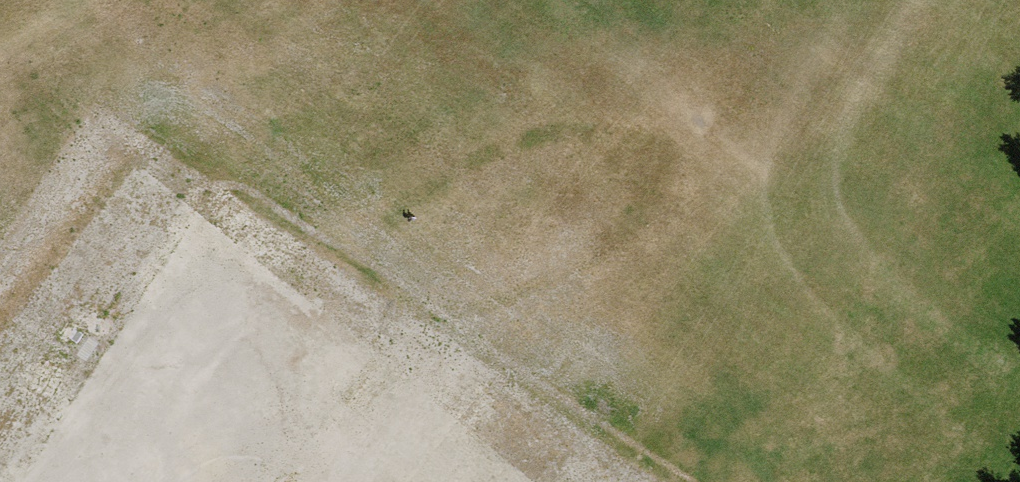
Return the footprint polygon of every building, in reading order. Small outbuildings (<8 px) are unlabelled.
[(304,265),(277,303),(317,331),(343,294),(304,265)] [(335,318),(306,367),(358,397),(387,349),(335,318)] [(7,390),(57,410),(77,360),(27,340),(7,390)]
